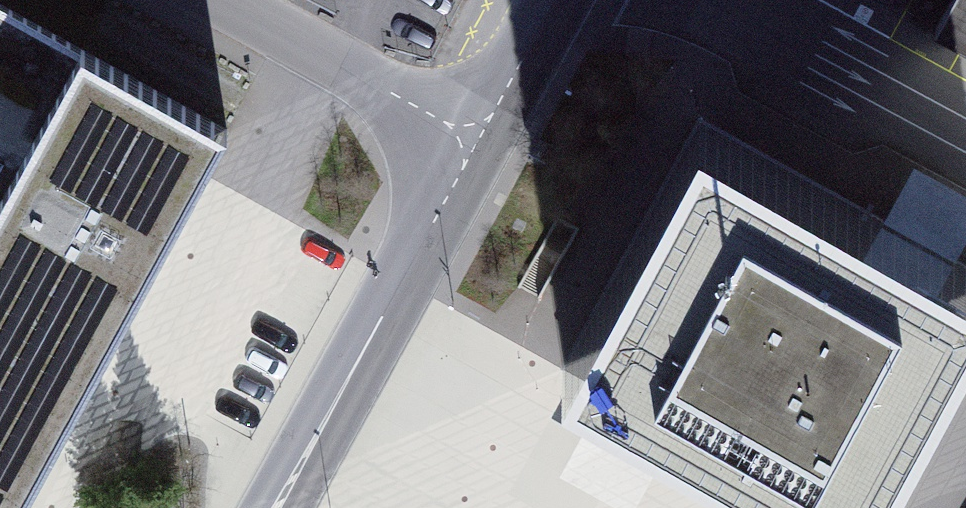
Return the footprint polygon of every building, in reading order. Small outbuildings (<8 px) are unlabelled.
[(936,30),(965,47),(965,0),(953,0),(936,30)] [(0,12),(0,507),(57,507),(224,188),(243,145),(0,12)] [(720,120),(572,377),(811,507),(895,507),(965,383),(965,252),(720,120)]
